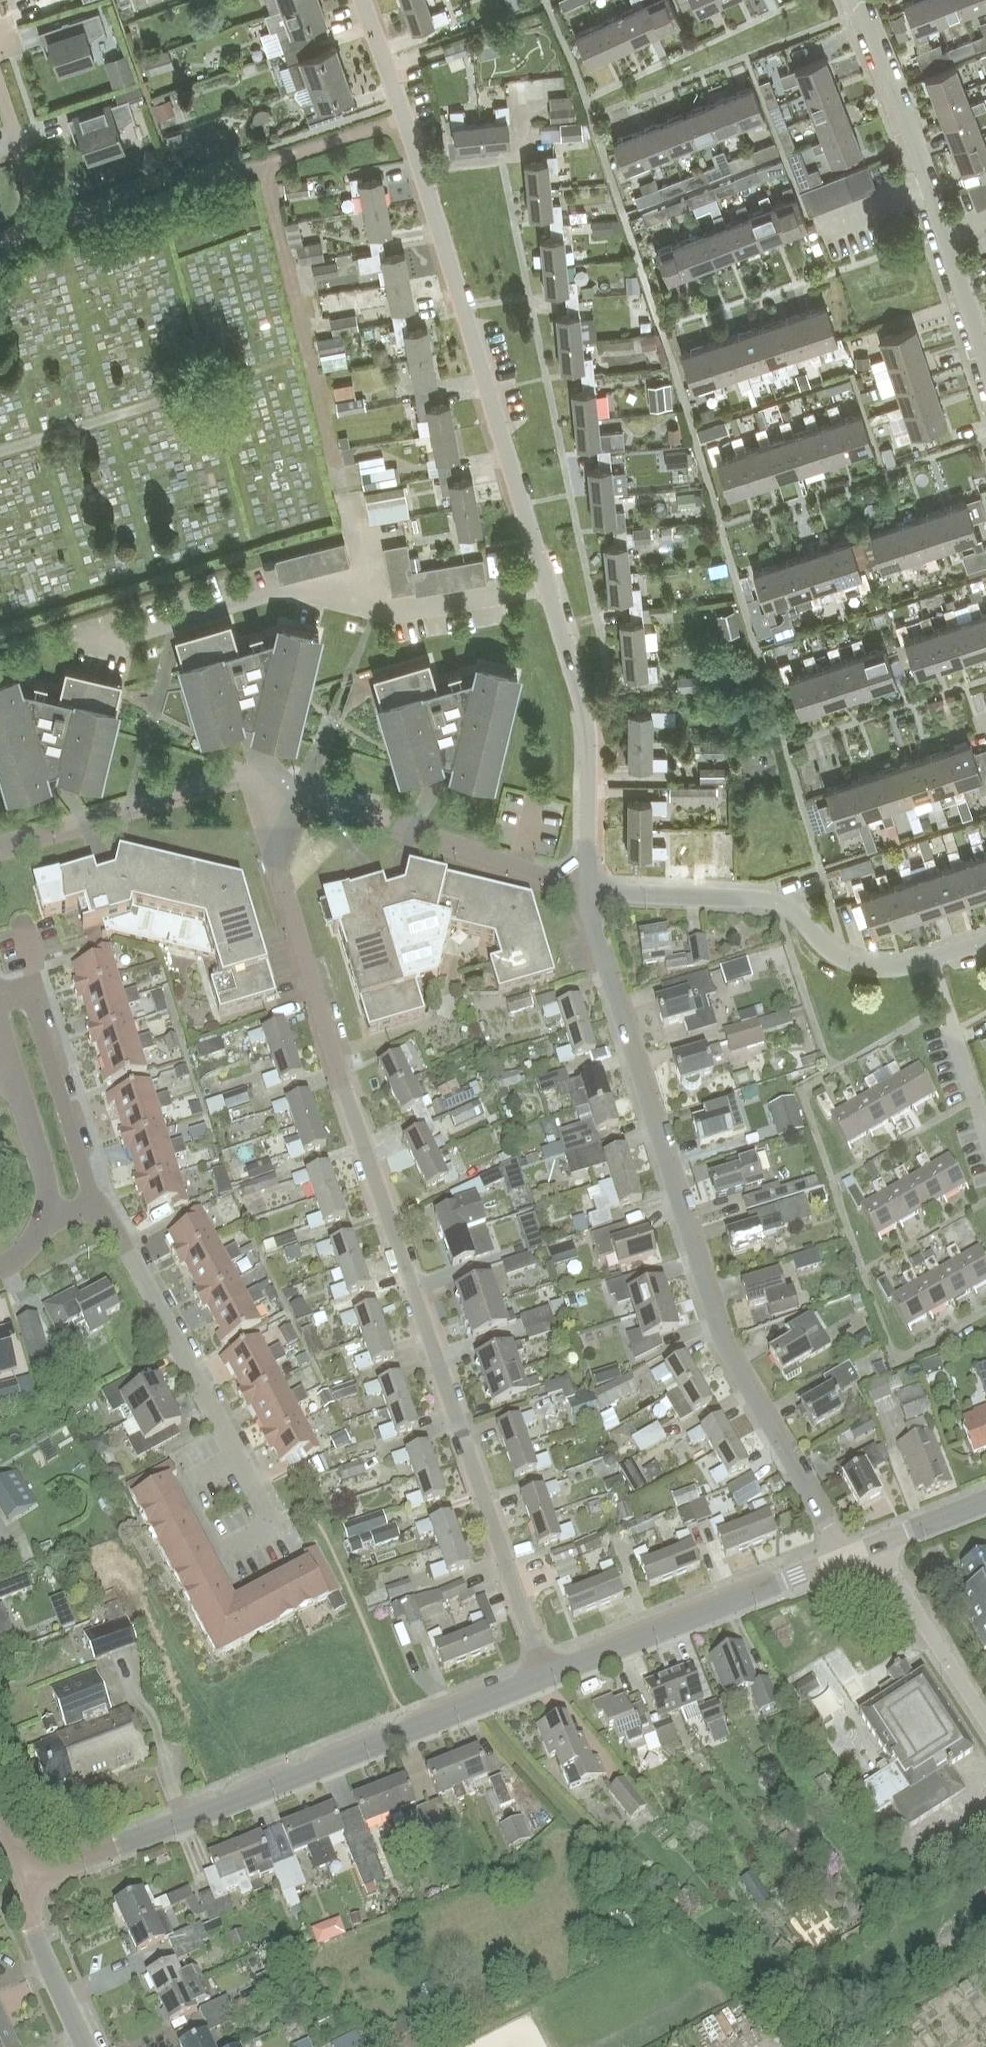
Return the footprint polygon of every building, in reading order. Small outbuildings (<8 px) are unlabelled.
[(320,0),(308,0),(283,9),(283,8),(265,15),(271,31),(261,34),(269,56),(284,51),(310,42),(305,29),(327,21),(320,0)] [(283,8),(283,9),(308,0),(280,0),(283,8)] [(402,5),(411,30),(432,23),(432,25),(447,20),(443,8),(429,13),(424,0),(416,0),(402,5)] [(586,0),(559,0),(564,10),(586,0)] [(633,8),(618,15),(632,45),(655,34),(639,0),(629,0),(633,8)] [(655,34),(678,23),(667,0),(639,0),(655,34)] [(697,15),(720,4),(718,0),(690,0),(697,15)] [(915,33),(918,42),(928,39),(924,30),(938,24),(929,0),(910,0),(903,3),(915,33)] [(938,24),(962,15),(956,0),(929,0),(938,24)] [(962,15),(985,6),(982,0),(956,0),(962,15)] [(48,42),(58,71),(92,59),(92,58),(90,58),(85,42),(102,28),(97,12),(37,32),(40,44),(48,42)] [(618,15),(597,25),(610,55),(632,45),(618,15)] [(588,65),(610,55),(597,25),(574,35),(588,65)] [(976,51),(985,47),(985,34),(972,40),(976,51)] [(443,47),(447,60),(471,52),(467,39),(443,47)] [(948,49),(952,60),(976,51),(972,40),(948,49)] [(345,71),(336,47),(314,55),(310,42),(284,51),(292,72),(298,88),(310,84),(345,71)] [(952,60),(948,49),(943,52),(940,45),(915,54),(922,72),(952,60)] [(168,49),(142,58),(146,72),(150,71),(151,74),(174,67),(168,49)] [(126,55),(107,61),(115,86),(135,79),(126,55)] [(784,74),(780,76),(784,87),(798,81),(803,94),(833,83),(824,59),(784,74)] [(933,102),(963,90),(954,66),(923,78),(933,102)] [(345,71),(310,84),(298,88),(296,95),(303,104),(311,126),(336,117),(332,104),(354,96),(345,71)] [(759,83),(768,107),(779,103),(770,79),(759,83)] [(833,83),(803,94),(812,118),(842,106),(833,83)] [(727,97),(739,127),(763,117),(751,87),(727,97)] [(963,90),(933,102),(942,125),(985,108),(985,105),(984,99),(969,105),(963,90)] [(165,95),(153,99),(156,105),(166,102),(167,101),(165,95)] [(551,122),(576,120),(575,106),(573,106),(572,96),(549,97),(551,122)] [(727,97),(704,106),(716,136),(739,127),(727,97)] [(127,99),(66,120),(70,131),(78,129),(87,158),(122,146),(121,145),(120,146),(115,129),(132,116),(127,99)] [(156,105),(155,106),(160,120),(171,116),(166,102),(156,105)] [(768,107),(777,130),(788,127),(779,103),(768,107)] [(479,123),(482,145),(509,142),(506,120),(508,120),(507,105),(495,107),(497,121),(479,123)] [(704,106),(681,115),(693,145),(716,136),(704,106)] [(842,106),(812,118),(820,141),(851,129),(842,106)] [(942,125),(951,148),(981,136),(972,114),(985,108),(942,125)] [(455,148),(482,145),(479,123),(462,125),(461,110),(449,112),(451,126),(452,126),(455,148)] [(681,115),(658,123),(670,154),(693,145),(681,115)] [(658,123),(635,132),(647,163),(670,154),(658,123)] [(582,126),(557,128),(559,144),(583,142),(582,126)] [(777,130),(786,154),(797,150),(788,127),(777,130)] [(820,141),(811,145),(814,153),(824,149),(829,164),(860,153),(851,129),(820,141)] [(182,131),(167,136),(171,150),(187,144),(182,131)] [(623,172),(647,163),(635,132),(611,142),(623,172)] [(981,136),(951,148),(952,151),(950,153),(953,161),(956,162),(960,172),(975,166),(982,183),(985,181),(985,148),(981,136)] [(775,142),(750,152),(754,163),(779,153),(775,142)] [(786,154),(800,189),(822,180),(818,169),(806,173),(797,150),(786,154)] [(750,152),(726,161),(731,172),(754,163),(750,152)] [(524,161),(527,190),(549,188),(547,171),(556,170),(555,154),(543,155),(544,160),(524,161)] [(757,170),(761,181),(786,171),(781,160),(757,170)] [(726,161),(703,170),(707,181),(731,172),(726,161)] [(856,171),(865,194),(876,190),(867,166),(856,171)] [(703,170),(680,179),(684,190),(707,181),(703,170)] [(734,179),(738,190),(761,181),(757,170),(734,179)] [(845,175),(854,199),(865,194),(856,171),(845,175)] [(833,179),(843,203),(854,199),(845,175),(833,179)] [(362,193),(365,210),(387,206),(382,179),(363,183),(362,178),(350,180),(353,194),(362,193)] [(639,208),(661,199),(653,178),(639,183),(643,193),(634,197),(639,208)] [(654,178),(653,178),(661,199),(684,190),(680,179),(658,188),(654,178)] [(710,188),(715,199),(738,190),(734,179),(710,188)] [(822,184),(831,207),(843,203),(833,179),(822,184)] [(284,183),(286,197),(310,193),(308,180),(284,183)] [(982,183),(978,184),(985,205),(985,181),(982,183)] [(811,188),(820,212),(831,207),(822,184),(811,188)] [(985,207),(985,205),(978,184),(967,189),(976,211),(985,207)] [(806,228),(794,197),(790,186),(782,189),(786,200),(770,206),(782,237),(806,228)] [(549,188),(527,190),(529,216),(548,214),(549,219),(561,218),(559,204),(550,204),(549,188)] [(687,197),(692,208),(715,199),(710,188),(687,197)] [(820,212),(811,188),(800,192),(809,216),(820,212)] [(664,206),(669,217),(692,208),(687,197),(664,206)] [(735,208),(739,218),(726,223),(722,213),(720,214),(736,255),(759,246),(743,205),(735,208)] [(782,237),(770,206),(748,215),(744,205),(743,205),(759,246),(782,237)] [(387,206),(365,210),(372,250),(383,248),(381,234),(392,232),(387,206)] [(669,217),(664,206),(642,215),(646,226),(669,217)] [(716,227),(701,233),(713,263),(736,255),(720,214),(712,217),(716,227)] [(611,220),(592,222),(593,234),(612,233),(611,220)] [(542,265),(565,263),(561,223),(549,224),(551,237),(540,238),(542,265)] [(701,233),(678,242),(690,272),(713,263),(701,233)] [(301,264),(324,260),(321,242),(298,246),(301,264)] [(666,281),(690,272),(678,242),(654,251),(666,281)] [(361,272),(376,269),(384,267),(387,284),(410,280),(405,254),(385,257),(385,253),(358,257),(361,272)] [(337,262),(314,266),(316,278),(339,274),(337,262)] [(566,281),(565,263),(542,265),(544,292),(565,290),(565,295),(577,294),(575,280),(566,281)] [(410,280),(387,284),(395,325),(406,323),(404,309),(415,307),(410,280)] [(593,286),(583,287),(584,297),(593,296),(593,286)] [(558,342),(580,340),(577,299),(565,300),(566,314),(556,315),(558,342)] [(825,307),(801,315),(812,350),(816,349),(830,344),(835,359),(843,356),(838,340),(836,341),(825,307)] [(356,314),(330,318),(332,333),(359,329),(356,314)] [(801,315),(777,322),(788,358),(793,357),(806,352),(811,367),(820,363),(816,349),(812,350),(801,315)] [(650,322),(641,322),(641,330),(650,329),(650,322)] [(777,322),(753,330),(764,366),(768,365),(782,360),(787,374),(797,371),(793,357),(788,358),(777,322)] [(407,343),(410,360),(432,356),(427,329),(408,333),(407,328),(396,330),(398,344),(407,343)] [(885,364),(921,352),(914,328),(877,340),(884,360),(869,365),(872,374),(887,369),(885,364)] [(753,330),(729,338),(740,374),(744,372),(758,368),(763,382),(772,379),(768,365),(764,366),(753,330)] [(342,335),(317,339),(320,354),(345,349),(342,335)] [(655,336),(641,338),(643,350),(656,348),(655,336)] [(729,338),(704,345),(716,381),(720,380),(735,375),(739,389),(748,386),(744,372),(740,374),(729,338)] [(582,358),(580,340),(558,342),(560,369),(580,367),(580,372),(592,371),(590,357),(582,358)] [(704,345),(680,353),(691,389),(710,383),(715,397),(725,394),(720,380),(716,381),(704,345)] [(929,376),(921,352),(885,364),(887,369),(892,384),(877,388),(880,398),(894,393),(893,388),(929,376)] [(345,353),(321,357),(323,370),(347,365),(345,353)] [(432,356),(410,360),(417,400),(429,398),(426,384),(437,382),(432,356)] [(855,357),(855,368),(869,367),(869,356),(855,357)] [(806,372),(796,376),(801,389),(811,386),(806,372)] [(571,392),(574,419),(596,417),(592,376),(581,377),(582,391),(571,392)] [(901,412),(937,400),(929,376),(893,388),(894,393),(899,407),(885,412),(888,420),(888,422),(903,417),(901,412)] [(650,387),(652,410),(671,408),(669,385),(650,387)] [(825,388),(816,391),(819,398),(828,395),(825,388)] [(880,398),(877,389),(861,394),(864,403),(880,398)] [(336,402),(338,414),(366,409),(364,396),(336,402)] [(912,434),(945,424),(937,400),(901,412),(903,417),(907,432),(893,436),(896,446),(914,440),(912,434)] [(429,418),(432,435),(454,431),(450,404),(430,408),(429,403),(418,405),(420,420),(429,418)] [(834,420),(845,456),(870,448),(859,412),(841,418),(837,405),(827,409),(831,421),(834,420)] [(700,411),(703,421),(715,417),(712,407),(700,411)] [(789,409),(781,412),(783,419),(792,416),(789,409)] [(885,412),(868,417),(871,425),(888,420),(885,412)] [(803,416),(807,429),(810,428),(822,464),(845,456),(834,420),(831,421),(817,426),(813,413),(803,416)] [(597,449),(608,448),(625,446),(623,432),(598,434),(596,417),(574,419),(576,446),(596,444),(597,449)] [(780,424),(784,437),(786,436),(798,472),(822,464),(810,428),(807,429),(794,434),(790,421),(780,424)] [(669,428),(670,443),(680,442),(679,427),(669,428)] [(706,427),(697,430),(701,442),(710,439),(706,427)] [(756,432),(760,445),(763,444),(774,479),(798,472),(786,436),(784,437),(770,441),(766,429),(756,432)] [(454,431),(432,435),(439,476),(451,473),(448,459),(459,458),(454,431)] [(347,436),(339,438),(341,449),(349,448),(347,436)] [(750,487),(774,479),(763,444),(760,445),(746,449),(742,436),(731,440),(735,453),(739,451),(750,487)] [(739,451),(735,453),(722,457),(718,444),(708,447),(713,462),(716,461),(726,495),(750,487),(739,451)] [(670,450),(671,459),(689,457),(688,447),(670,450)] [(890,447),(882,450),(887,466),(895,463),(890,447)] [(353,448),(342,450),(344,463),(355,461),(353,448)] [(587,469),(590,496),(612,494),(609,452),(597,453),(598,468),(587,469)] [(364,489),(397,483),(394,466),(385,468),(383,455),(359,459),(364,489)] [(452,493),(455,510),(477,505),(472,479),(453,482),(452,478),(441,480),(443,494),(452,493)] [(410,517),(404,486),(365,492),(370,524),(410,517)] [(679,507),(695,506),(694,493),(678,494),(679,507)] [(612,494),(590,496),(592,523),(612,522),(612,526),(624,525),(623,510),(613,511),(612,494)] [(962,558),(966,571),(985,565),(985,564),(981,547),(983,546),(979,534),(975,535),(964,502),(940,510),(951,544),(957,543),(962,558)] [(477,505),(455,510),(462,550),(474,548),(471,534),(482,532),(477,505)] [(940,510),(916,517),(927,552),(932,551),(947,546),(952,562),(962,558),(957,543),(951,544),(940,510)] [(916,517),(892,525),(904,560),(908,558),(923,554),(929,569),(938,566),(932,551),(927,552),(916,517)] [(914,574),(908,558),(904,560),(892,525),(868,533),(879,568),(900,561),(905,577),(914,574)] [(650,527),(633,528),(635,543),(651,541),(650,527)] [(671,528),(662,529),(662,539),(672,538),(671,528)] [(603,546),(605,573),(629,571),(625,530),(613,531),(614,545),(603,546)] [(849,539),(824,547),(835,582),(841,580),(855,576),(860,592),(870,589),(865,572),(860,573),(849,539)] [(344,542),(332,545),(338,568),(350,566),(344,542)] [(382,548),(384,560),(408,555),(406,544),(382,548)] [(332,545),(320,548),(326,571),(338,568),(332,545)] [(824,547),(800,555),(811,590),(817,588),(831,584),(836,600),(846,597),(841,580),(835,582),(824,547)] [(309,551),(315,574),(326,571),(320,548),(309,551)] [(309,551),(297,554),(303,577),(315,574),(309,551)] [(297,554),(285,557),(291,580),(303,577),(297,554)] [(410,567),(408,555),(384,560),(387,571),(410,567)] [(800,555),(776,563),(788,598),(794,596),(798,608),(810,604),(812,608),(822,604),(817,588),(811,590),(800,555)] [(419,556),(410,557),(413,570),(421,569),(419,556)] [(280,583),(291,580),(285,557),(274,560),(280,583)] [(470,561),(474,585),(486,583),(482,559),(470,561)] [(462,587),(474,585),(470,561),(458,563),(462,587)] [(450,589),(462,587),(458,563),(446,565),(450,589)] [(725,563),(708,567),(711,579),(728,574),(725,563)] [(776,563),(752,571),(757,586),(760,597),(763,605),(784,599),(787,608),(782,610),(784,615),(781,620),(770,623),(775,640),(795,633),(789,615),(799,612),(798,608),(794,596),(788,598),(776,563)] [(439,591),(450,589),(446,565),(434,567),(439,591)] [(389,583),(412,579),(411,571),(410,567),(387,571),(389,583)] [(423,569),(427,593),(439,591),(434,567),(423,569)] [(412,579),(414,591),(415,595),(427,593),(423,569),(411,571),(412,579)] [(629,571),(605,573),(608,600),(628,599),(628,603),(639,602),(638,587),(630,588),(629,571)] [(747,575),(739,578),(746,601),(760,597),(757,586),(751,588),(747,575)] [(976,600),(983,598),(981,589),(985,588),(982,578),(966,583),(972,601),(967,603),(972,618),(976,617),(985,647),(985,613),(981,615),(976,600)] [(414,591),(412,579),(389,583),(391,595),(414,591)] [(879,595),(874,596),(877,607),(883,605),(879,595)] [(952,608),(956,607),(954,600),(946,602),(948,609),(942,611),(947,626),(952,624),(964,660),(985,653),(985,647),(976,617),(972,618),(957,623),(952,608)] [(619,622),(621,650),(643,648),(639,607),(628,608),(630,621),(619,622)] [(717,614),(722,637),(739,634),(734,610),(717,614)] [(952,624),(947,626),(933,630),(928,616),(919,619),(924,634),(928,632),(940,667),(964,660),(952,624)] [(205,737),(241,726),(256,730),(255,735),(291,744),(318,633),(281,624),(278,636),(238,647),(230,620),(174,637),(205,737)] [(905,642),(905,643),(896,646),(905,674),(914,671),(916,675),(940,667),(928,632),(924,634),(909,638),(905,624),(894,627),(899,644),(905,642)] [(860,638),(850,641),(855,656),(860,654),(872,690),(898,682),(897,679),(905,676),(900,659),(897,650),(888,652),(886,646),(865,653),(860,638)] [(836,646),(826,649),(831,664),(836,662),(848,698),(872,690),(860,654),(855,656),(841,661),(836,646)] [(643,648),(621,650),(624,677),(643,675),(643,680),(655,679),(654,664),(645,665),(643,648)] [(767,664),(775,661),(771,650),(764,653),(767,664)] [(812,654),(802,657),(807,671),(813,670),(824,706),(848,698),(836,662),(831,664),(817,668),(812,654)] [(516,671),(479,663),(477,674),(436,686),(428,659),(373,675),(402,776),(439,765),(454,769),(453,774),(489,783),(516,671)] [(788,662),(777,665),(783,681),(789,679),(800,713),(824,706),(813,670),(807,671),(793,676),(788,662)] [(122,681),(65,668),(59,696),(18,686),(15,674),(0,679),(0,757),(11,795),(47,784),(46,779),(61,774),(98,783),(122,681)] [(701,675),(677,676),(678,695),(702,694),(701,675)] [(727,699),(715,699),(716,713),(727,713),(727,699)] [(675,711),(665,711),(651,711),(651,713),(628,713),(627,740),(650,740),(650,723),(675,723),(675,711)] [(650,740),(627,740),(627,767),(650,767),(650,769),(665,769),(665,757),(650,757),(650,740)] [(734,755),(734,741),(704,741),(704,755),(734,755)] [(945,751),(956,785),(962,782),(976,778),(981,794),(985,792),(985,778),(985,774),(980,776),(969,743),(945,751)] [(945,751),(921,759),(932,793),(938,790),(938,791),(952,786),(957,802),(960,809),(970,806),(967,798),(962,782),(956,785),(945,751)] [(921,759),(897,767),(908,801),(913,799),(917,812),(932,807),(933,810),(943,806),(938,791),(938,790),(932,793),(921,759)] [(735,781),(735,767),(725,767),(725,766),(700,766),(700,781),(735,781)] [(897,767),(873,774),(884,809),(890,807),(904,802),(909,818),(913,829),(922,826),(921,822),(918,815),(917,812),(913,799),(908,801),(897,767)] [(873,774),(849,782),(860,817),(866,815),(881,810),(886,825),(895,822),(890,807),(884,809),(873,774)] [(815,796),(804,800),(814,831),(836,824),(836,825),(856,818),(861,833),(868,852),(877,849),(871,830),(866,815),(860,817),(849,782),(824,790),(828,802),(818,805),(815,796)] [(671,786),(671,799),(716,799),(716,786),(671,786)] [(627,802),(627,829),(650,829),(650,811),(665,811),(665,800),(650,800),(650,802),(627,802)] [(929,819),(921,822),(922,826),(924,833),(933,830),(929,819)] [(981,840),(975,821),(965,825),(976,859),(981,858),(985,875),(985,856),(981,840)] [(650,829),(627,829),(627,855),(649,855),(649,857),(664,857),(664,846),(650,845),(650,829)] [(695,831),(694,862),(722,863),(722,832),(695,831)] [(957,848),(947,851),(952,867),(956,866),(968,901),(985,895),(985,875),(981,858),(976,859),(963,864),(957,848)] [(83,930),(108,922),(111,932),(102,934),(102,936),(111,933),(215,958),(222,982),(211,985),(220,1016),(276,999),(242,885),(119,856),(115,875),(97,880),(94,870),(35,888),(44,919),(77,909),(83,930)] [(956,866),(952,867),(938,872),(933,856),(923,859),(928,875),(932,873),(944,909),(968,901),(956,866)] [(869,857),(847,864),(851,876),(873,869),(869,857)] [(932,873),(928,875),(915,879),(910,864),(900,867),(905,882),(908,881),(920,916),(944,909),(932,873)] [(369,1034),(425,1017),(416,988),(437,981),(437,980),(450,932),(495,943),(500,961),(489,964),(498,995),(555,978),(531,900),(409,871),(404,890),(386,896),(383,886),(325,903),(334,934),(338,933),(369,1034)] [(908,881),(905,882),(892,887),(887,871),(877,875),(882,890),(884,889),(896,924),(920,916),(908,881)] [(884,889),(882,890),(867,895),(862,879),(853,882),(859,900),(861,899),(872,932),(896,924),(884,889)] [(663,953),(664,961),(666,971),(710,964),(706,937),(689,940),(691,956),(686,957),(685,956),(673,958),(668,930),(638,935),(641,956),(642,956),(663,953)] [(75,990),(118,977),(109,947),(94,951),(97,958),(73,965),(77,980),(72,981),(75,990)] [(643,964),(664,961),(663,953),(642,956),(643,964)] [(747,959),(720,967),(726,986),(753,978),(747,959)] [(158,969),(150,971),(153,980),(161,978),(158,969)] [(677,982),(680,994),(656,1001),(663,1026),(683,1020),(688,1036),(716,1028),(711,1011),(709,1012),(705,999),(715,996),(708,973),(677,982)] [(118,977),(75,990),(78,1000),(83,998),(87,1012),(138,996),(136,989),(123,993),(118,977)] [(530,994),(507,1001),(511,1014),(534,1007),(530,994)] [(138,996),(87,1012),(91,1026),(86,1027),(89,1036),(132,1023),(127,1007),(140,1003),(138,996)] [(155,1003),(159,1014),(167,1011),(164,1000),(155,1003)] [(566,1033),(587,1027),(579,1001),(558,1008),(558,1006),(543,1011),(547,1022),(561,1018),(566,1033)] [(765,1044),(758,1019),(757,1019),(741,1024),(723,1030),(729,1047),(738,1045),(740,1051),(765,1044)] [(132,1023),(89,1036),(92,1046),(97,1044),(101,1058),(152,1042),(150,1035),(137,1039),(132,1023)] [(265,1042),(270,1055),(292,1048),(284,1025),(263,1032),(262,1030),(247,1035),(251,1046),(265,1042)] [(595,1052),(587,1027),(566,1033),(571,1050),(557,1054),(560,1065),(575,1061),(574,1059),(595,1052)] [(165,1039),(169,1053),(180,1049),(176,1035),(165,1039)] [(221,1039),(196,1047),(201,1060),(225,1051),(221,1039)] [(154,1049),(152,1042),(101,1058),(105,1071),(101,1073),(104,1083),(146,1070),(141,1053),(154,1049)] [(681,1084),(683,1083),(685,1087),(689,1089),(694,1089),(698,1087),(700,1083),(700,1078),(713,1074),(709,1061),(722,1057),(718,1045),(704,1050),(704,1049),(673,1058),(681,1084)] [(292,1048),(270,1055),(276,1074),(262,1079),(266,1090),(281,1085),(280,1083),(301,1076),(292,1048)] [(391,1093),(412,1083),(403,1065),(411,1061),(405,1048),(395,1053),(397,1057),(379,1066),(391,1093)] [(885,1069),(892,1080),(896,1078),(913,1108),(936,1096),(918,1065),(900,1075),(894,1064),(885,1069)] [(174,1070),(177,1080),(189,1076),(187,1066),(174,1070)] [(509,1089),(522,1085),(527,1083),(525,1076),(520,1078),(518,1071),(492,1078),(497,1092),(509,1089)] [(540,1095),(557,1090),(560,1101),(569,1098),(573,1112),(586,1107),(610,1100),(602,1074),(581,1081),(581,1079),(569,1082),(566,1071),(535,1080),(540,1095)] [(896,1078),(892,1080),(879,1087),(873,1077),(864,1082),(870,1093),(874,1090),(891,1121),(913,1108),(896,1078)] [(115,1103),(119,1117),(170,1101),(168,1094),(155,1098),(150,1081),(107,1094),(110,1104),(115,1103)] [(429,1097),(420,1101),(412,1083),(391,1093),(402,1114),(412,1110),(418,1122),(428,1117),(424,1109),(432,1105),(429,1097)] [(469,1087),(443,1098),(447,1109),(474,1097),(469,1087)] [(212,1117),(250,1104),(245,1089),(207,1102),(212,1117)] [(509,1089),(497,1092),(499,1101),(511,1098),(509,1089)] [(842,1094),(848,1105),(851,1103),(869,1134),(891,1121),(874,1090),(870,1093),(857,1100),(850,1089),(842,1094)] [(830,1118),(846,1146),(869,1134),(851,1103),(848,1105),(835,1112),(824,1094),(816,1099),(827,1119),(830,1118)] [(289,1112),(295,1128),(316,1121),(308,1095),(286,1102),(286,1101),(271,1106),(275,1117),(289,1112)] [(442,1099),(432,1104),(437,1115),(447,1111),(442,1099)] [(449,1114),(455,1127),(485,1113),(479,1100),(449,1114)] [(586,1107),(591,1122),(560,1131),(567,1154),(564,1155),(600,1144),(596,1132),(618,1126),(610,1100),(586,1107)] [(707,1117),(692,1122),(699,1147),(744,1133),(734,1100),(704,1108),(707,1117)] [(794,1100),(771,1107),(781,1139),(803,1132),(794,1100)] [(172,1108),(170,1101),(119,1117),(123,1130),(118,1132),(121,1141),(164,1128),(159,1112),(172,1108)] [(199,1102),(189,1105),(193,1118),(203,1114),(199,1102)] [(295,1128),(298,1137),(284,1142),(290,1160),(305,1155),(304,1153),(325,1146),(316,1121),(295,1128)] [(415,1164),(436,1154),(428,1139),(436,1135),(430,1122),(420,1127),(422,1131),(404,1140),(415,1164)] [(206,1127),(191,1132),(194,1143),(209,1138),(206,1127)] [(169,1144),(164,1128),(121,1141),(124,1150),(129,1149),(133,1162),(184,1147),(182,1140),(169,1144)] [(604,1155),(600,1144),(564,1155),(571,1176),(606,1165),(611,1181),(633,1175),(625,1149),(604,1155)] [(546,1161),(564,1155),(560,1145),(542,1151),(546,1161)] [(135,1187),(178,1174),(173,1158),(186,1154),(184,1147),(133,1162),(137,1176),(133,1177),(135,1187)] [(208,1150),(212,1163),(221,1160),(217,1147),(208,1150)] [(443,1170),(436,1154),(415,1164),(427,1189),(445,1180),(447,1184),(457,1179),(451,1166),(443,1170)] [(757,1157),(755,1157),(754,1154),(727,1161),(730,1172),(709,1178),(715,1200),(744,1191),(741,1182),(763,1176),(757,1157)] [(538,1155),(526,1159),(529,1167),(541,1164),(538,1155)] [(915,1161),(921,1171),(926,1169),(943,1199),(965,1186),(948,1156),(930,1167),(924,1156),(915,1161)] [(270,1160),(236,1171),(240,1184),(274,1173),(270,1160)] [(309,1183),(315,1199),(337,1192),(328,1166),(306,1174),(306,1172),(291,1177),(295,1188),(309,1183)] [(506,1180),(500,1168),(478,1177),(484,1189),(506,1180)] [(926,1169),(921,1171),(908,1179),(902,1168),(893,1173),(899,1184),(903,1182),(921,1212),(943,1199),(926,1169)] [(188,1204),(178,1174),(135,1187),(138,1196),(143,1195),(147,1209),(171,1202),(173,1208),(188,1204)] [(240,1186),(244,1198),(279,1187),(274,1175),(240,1186)] [(611,1181),(597,1186),(601,1197),(592,1200),(596,1214),(587,1217),(591,1230),(611,1223),(608,1211),(641,1200),(633,1175),(611,1181)] [(227,1180),(215,1184),(219,1196),(231,1192),(227,1180)] [(903,1182),(899,1184),(886,1191),(880,1181),(872,1186),(878,1196),(881,1194),(899,1225),(921,1212),(903,1182)] [(852,1182),(843,1187),(846,1192),(855,1186),(852,1182)] [(743,1199),(747,1211),(783,1200),(778,1184),(762,1189),(763,1192),(743,1199)] [(881,1194),(878,1196),(865,1204),(855,1186),(846,1192),(856,1211),(860,1209),(876,1238),(899,1225),(881,1194)] [(545,1188),(532,1192),(536,1206),(549,1201),(545,1188)] [(824,1191),(811,1195),(814,1207),(827,1203),(824,1191)] [(337,1192),(315,1199),(320,1216),(306,1220),(310,1231),(325,1226),(324,1225),(345,1218),(337,1192)] [(456,1207),(435,1214),(444,1240),(465,1232),(481,1227),(486,1225),(477,1198),(470,1200),(456,1205),(456,1207)] [(783,1229),(782,1227),(811,1219),(805,1198),(747,1216),(750,1227),(725,1234),(732,1257),(763,1247),(759,1236),(783,1229)] [(536,1208),(541,1224),(555,1219),(555,1218),(552,1210),(554,1209),(557,1208),(555,1202),(552,1202),(536,1208)] [(171,1249),(176,1258),(215,1237),(200,1209),(187,1216),(190,1222),(168,1234),(175,1247),(171,1249)] [(589,1228),(585,1216),(570,1220),(574,1233),(589,1228)] [(465,1232),(444,1240),(453,1265),(474,1258),(474,1260),(490,1254),(481,1227),(465,1232)] [(618,1268),(655,1257),(647,1232),(621,1240),(617,1227),(590,1235),(598,1259),(614,1255),(618,1268)] [(540,1231),(523,1237),(528,1254),(530,1254),(546,1248),(540,1231)] [(263,1243),(267,1254),(297,1243),(293,1233),(263,1243)] [(223,1251),(215,1237),(176,1258),(180,1266),(184,1264),(191,1277),(238,1252),(235,1245),(223,1251)] [(334,1254),(339,1270),(361,1263),(352,1237),(331,1245),(330,1243),(316,1248),(319,1259),(334,1254)] [(805,1253),(793,1257),(798,1272),(822,1264),(818,1250),(815,1251),(813,1245),(804,1248),(805,1253)] [(952,1263),(956,1261),(973,1290),(985,1283),(985,1261),(979,1248),(961,1258),(955,1247),(946,1252),(952,1263)] [(242,1258),(238,1252),(191,1277),(198,1289),(194,1292),(198,1300),(238,1279),(230,1265),(242,1258)] [(931,1252),(924,1256),(928,1263),(933,1260),(935,1259),(931,1252)] [(507,1277),(535,1267),(530,1254),(528,1254),(502,1263),(507,1277)] [(921,1254),(910,1260),(914,1267),(925,1262),(921,1254)] [(956,1261),(952,1263),(939,1270),(933,1260),(928,1263),(924,1265),(930,1275),(934,1273),(951,1303),(973,1290),(956,1261)] [(361,1263),(339,1270),(345,1286),(330,1291),(334,1302),(349,1297),(348,1296),(369,1288),(361,1263)] [(934,1273),(930,1275),(917,1283),(911,1272),(902,1277),(908,1287),(912,1286),(929,1315),(951,1303),(934,1273)] [(748,1309),(765,1304),(770,1319),(796,1311),(791,1295),(785,1297),(778,1274),(741,1286),(748,1309)] [(630,1301),(635,1316),(670,1305),(662,1281),(638,1289),(634,1276),(605,1285),(609,1298),(614,1297),(617,1306),(630,1301)] [(891,1300),(907,1328),(929,1315),(912,1286),(908,1287),(895,1295),(885,1277),(877,1282),(888,1302),(891,1300)] [(456,1290),(464,1314),(499,1302),(491,1278),(456,1290)] [(245,1294),(238,1279),(198,1300),(203,1309),(207,1307),(214,1319),(261,1294),(257,1287),(245,1294)] [(75,1290),(53,1301),(42,1307),(56,1333),(82,1320),(90,1335),(109,1325),(105,1317),(119,1309),(106,1284),(79,1298),(75,1290)] [(271,1302),(279,1299),(273,1288),(262,1293),(265,1300),(269,1298),(271,1302)] [(851,1295),(857,1311),(868,1307),(862,1290),(851,1295)] [(261,1294),(214,1319),(220,1332),(216,1334),(221,1343),(261,1322),(252,1307),(264,1301),(261,1294)] [(573,1295),(566,1297),(570,1308),(577,1305),(573,1295)] [(302,1301),(291,1306),(297,1319),(308,1314),(302,1301)] [(499,1302),(464,1314),(473,1337),(516,1323),(513,1314),(504,1317),(499,1302)] [(670,1305),(635,1316),(640,1331),(626,1335),(634,1361),(657,1350),(653,1337),(677,1329),(670,1305)] [(357,1324),(363,1340),(385,1333),(376,1307),(355,1315),(354,1313),(340,1318),(343,1329),(357,1324)] [(529,1341),(557,1331),(548,1307),(520,1317),(529,1341)] [(796,1364),(810,1356),(810,1357),(831,1344),(812,1312),(785,1329),(791,1339),(768,1352),(781,1373),(782,1373),(786,1381),(801,1372),(796,1364)] [(293,1327),(282,1333),(289,1348),(300,1342),(295,1331),(293,1327)] [(314,1330),(303,1336),(313,1358),(325,1352),(314,1330)] [(385,1333),(363,1340),(369,1357),(354,1361),(358,1373),(373,1368),(372,1366),(393,1359),(385,1333)] [(229,1365),(235,1377),(283,1352),(279,1345),(267,1352),(259,1337),(219,1358),(224,1367),(229,1365)] [(477,1358),(485,1382),(519,1370),(514,1355),(523,1352),(520,1343),(477,1358)] [(11,1373),(3,1344),(0,1345),(0,1376),(11,1373)] [(51,1363),(46,1346),(25,1352),(30,1369),(51,1363)] [(286,1359),(283,1352),(235,1377),(242,1390),(238,1392),(242,1400),(282,1380),(274,1365),(286,1359)] [(678,1391),(697,1379),(684,1356),(665,1367),(664,1366),(650,1373),(656,1383),(669,1376),(678,1391)] [(307,1358),(296,1363),(300,1371),(310,1365),(307,1358)] [(940,1358),(921,1364),(924,1374),(943,1368),(940,1358)] [(836,1396),(851,1387),(862,1381),(851,1363),(840,1369),(840,1368),(821,1379),(827,1389),(800,1405),(813,1428),(844,1410),(836,1396)] [(882,1363),(872,1368),(878,1379),(887,1374),(882,1363)] [(985,1394),(985,1364),(977,1367),(985,1394)] [(606,1369),(592,1373),(596,1386),(610,1382),(606,1369)] [(527,1394),(526,1391),(540,1386),(537,1378),(523,1382),(519,1370),(485,1382),(493,1405),(527,1394)] [(630,1374),(594,1392),(602,1408),(638,1390),(630,1374)] [(381,1393),(387,1410),(408,1402),(400,1377),(378,1384),(378,1382),(363,1387),(367,1398),(381,1393)] [(562,1393),(565,1401),(574,1398),(568,1378),(544,1386),(548,1398),(562,1393)] [(113,1414),(121,1409),(128,1422),(133,1420),(169,1401),(157,1379),(132,1392),(126,1379),(102,1392),(113,1414)] [(697,1379),(678,1391),(665,1398),(679,1423),(693,1415),(692,1414),(711,1402),(697,1379)] [(884,1379),(865,1387),(873,1405),(892,1397),(884,1379)] [(290,1394),(282,1380),(242,1400),(247,1409),(251,1407),(258,1419),(305,1394),(302,1388),(290,1394)] [(355,1383),(332,1391),(336,1403),(359,1396),(355,1383)] [(0,1386),(0,1403),(10,1401),(6,1384),(0,1386)] [(932,1415),(920,1384),(896,1394),(908,1425),(932,1415)] [(328,1391),(319,1396),(326,1409),(335,1404),(328,1391)] [(309,1401),(305,1394),(258,1419),(265,1432),(260,1434),(265,1443),(304,1422),(297,1407),(309,1401)] [(593,1394),(569,1401),(575,1425),(599,1418),(593,1394)] [(181,1423),(169,1401),(133,1420),(140,1434),(127,1441),(137,1459),(161,1446),(156,1436),(181,1423)] [(408,1402),(387,1410),(392,1426),(378,1431),(382,1442),(396,1437),(396,1435),(417,1428),(408,1402)] [(961,1420),(964,1429),(962,1429),(973,1456),(985,1451),(985,1407),(972,1412),(973,1415),(961,1420)] [(613,1412),(600,1417),(606,1434),(620,1428),(613,1412)] [(497,1426),(506,1452),(528,1444),(522,1428),(536,1424),(532,1413),(518,1417),(518,1419),(497,1426)] [(705,1438),(714,1453),(734,1441),(720,1418),(701,1429),(700,1428),(687,1436),(693,1446),(705,1438)] [(869,1418),(843,1434),(851,1447),(877,1432),(869,1418)] [(304,1422),(265,1443),(269,1452),(274,1449),(281,1463),(303,1451),(306,1457),(319,1450),(304,1422)] [(658,1424),(632,1439),(641,1453),(666,1438),(658,1424)] [(624,1428),(610,1436),(619,1450),(633,1441),(624,1428)] [(330,1438),(335,1449),(351,1442),(346,1430),(330,1438)] [(930,1430),(897,1443),(916,1491),(922,1488),(924,1494),(952,1483),(930,1430)] [(734,1441),(714,1453),(723,1468),(710,1475),(716,1485),(729,1477),(728,1476),(747,1465),(734,1441)] [(528,1444),(506,1452),(515,1477),(536,1470),(536,1472),(551,1467),(547,1456),(533,1461),(528,1444)] [(409,1462),(414,1478),(436,1471),(427,1445),(406,1453),(405,1451),(391,1456),(395,1467),(409,1462)] [(870,1474),(885,1466),(875,1447),(850,1460),(855,1470),(843,1476),(859,1507),(881,1496),(870,1474)] [(607,1458),(605,1462),(607,1466),(611,1467),(615,1466),(616,1462),(615,1458),(611,1456),(607,1458)] [(338,1469),(341,1477),(342,1482),(366,1474),(361,1461),(338,1469)] [(633,1462),(620,1469),(632,1489),(645,1482),(633,1462)] [(170,1463),(126,1486),(132,1497),(217,1657),(327,1599),(328,1598),(339,1592),(315,1548),(303,1555),(307,1562),(234,1601),(169,1479),(176,1475),(170,1463)] [(113,1466),(107,1470),(113,1481),(124,1475),(121,1468),(113,1466)] [(436,1471),(414,1478),(420,1495),(406,1499),(410,1510),(424,1505),(423,1504),(445,1497),(436,1471)] [(6,1526),(39,1505),(18,1473),(0,1484),(0,1517),(6,1526)] [(751,1474),(727,1487),(739,1508),(763,1494),(751,1474)] [(621,1477),(604,1484),(607,1492),(624,1485),(621,1477)] [(521,1496),(530,1522),(551,1515),(546,1498),(560,1494),(556,1483),(542,1487),(542,1489),(521,1496)] [(694,1486),(672,1495),(676,1508),(699,1499),(695,1488),(694,1486)] [(704,1499),(689,1505),(696,1524),(711,1518),(704,1499)] [(617,1505),(622,1521),(634,1517),(628,1501),(617,1505)] [(742,1525),(750,1547),(775,1537),(767,1516),(769,1515),(763,1501),(752,1505),(758,1519),(742,1525)] [(342,1526),(347,1539),(388,1525),(383,1512),(342,1526)] [(551,1515),(530,1522),(539,1547),(560,1540),(560,1542),(575,1537),(571,1526),(557,1531),(551,1515)] [(433,1532),(438,1549),(460,1541),(451,1516),(430,1523),(429,1521),(415,1526),(419,1537),(433,1532)] [(628,1525),(633,1538),(656,1528),(651,1516),(628,1525)] [(725,1557),(750,1547),(742,1525),(726,1532),(720,1518),(710,1522),(715,1536),(717,1536),(725,1557)] [(371,1533),(375,1547),(400,1539),(395,1524),(371,1533)] [(666,1556),(674,1577),(699,1567),(691,1547),(692,1546),(687,1532),(676,1536),(681,1550),(666,1556)] [(597,1536),(575,1546),(580,1558),(602,1548),(597,1536)] [(359,1537),(347,1541),(352,1555),(363,1551),(359,1537)] [(460,1541),(438,1549),(444,1565),(430,1570),(433,1581),(448,1576),(447,1574),(469,1567),(460,1541)] [(578,1557),(574,1546),(551,1553),(556,1565),(578,1557)] [(649,1587),(674,1577),(666,1556),(650,1562),(644,1549),(634,1553),(639,1567),(641,1566),(649,1587)] [(985,1649),(985,1554),(961,1566),(972,1587),(957,1594),(985,1649)] [(605,1580),(589,1587),(598,1608),(623,1598),(615,1577),(616,1577),(611,1562),(600,1567),(605,1580)] [(0,1587),(0,1600),(32,1588),(28,1577),(0,1587)] [(598,1608),(589,1587),(574,1593),(568,1579),(557,1583),(563,1598),(565,1597),(573,1618),(598,1608)] [(467,1591),(463,1580),(440,1589),(445,1603),(459,1597),(461,1604),(477,1598),(473,1588),(467,1591)] [(386,1588),(390,1601),(413,1593),(409,1581),(386,1588)] [(328,1598),(327,1599),(333,1609),(344,1602),(339,1593),(328,1598)] [(400,1601),(409,1625),(422,1620),(413,1596),(400,1601)] [(63,1598),(48,1603),(60,1632),(74,1627),(63,1598)] [(3,1607),(0,1608),(0,1644),(15,1638),(3,1607)] [(472,1634),(459,1639),(469,1663),(494,1652),(484,1629),(486,1628),(481,1614),(467,1620),(472,1634)] [(127,1616),(84,1633),(95,1661),(138,1644),(127,1616)] [(440,1630),(428,1635),(433,1650),(434,1649),(444,1673),(469,1663),(459,1639),(446,1644),(440,1630)] [(760,1711),(777,1704),(769,1682),(757,1686),(742,1646),(712,1657),(728,1698),(751,1689),(760,1711)] [(878,1768),(884,1777),(857,1795),(871,1818),(892,1804),(908,1829),(951,1802),(949,1800),(965,1791),(950,1767),(973,1752),(923,1674),(915,1680),(905,1663),(888,1674),(893,1683),(880,1691),(886,1699),(861,1715),(890,1760),(878,1768)] [(682,1711),(687,1723),(701,1717),(707,1731),(726,1724),(718,1703),(706,1707),(690,1667),(668,1675),(682,1711)] [(74,1785),(146,1757),(128,1709),(95,1722),(93,1716),(110,1709),(96,1672),(51,1690),(65,1727),(84,1720),(86,1726),(41,1743),(41,1745),(33,1748),(48,1789),(72,1779),(74,1785)] [(668,1716),(682,1711),(668,1675),(646,1684),(660,1719),(661,1719),(663,1725),(653,1729),(661,1749),(678,1742),(668,1716)] [(812,1676),(792,1688),(799,1700),(819,1687),(812,1676)] [(660,1749),(655,1734),(643,1705),(630,1710),(625,1698),(615,1702),(613,1697),(593,1704),(599,1718),(603,1717),(609,1731),(614,1729),(619,1744),(624,1742),(628,1754),(647,1747),(649,1753),(660,1749)] [(47,1734),(56,1730),(51,1717),(42,1721),(47,1734)] [(562,1765),(562,1766),(571,1788),(580,1784),(580,1785),(589,1782),(607,1775),(599,1756),(592,1759),(583,1736),(576,1738),(569,1720),(562,1722),(559,1723),(557,1719),(539,1726),(552,1757),(558,1755),(562,1765)] [(452,1759),(468,1798),(478,1794),(473,1783),(488,1777),(478,1749),(452,1759)] [(457,1802),(468,1798),(452,1759),(427,1769),(438,1797),(453,1791),(457,1802)] [(512,1802),(501,1775),(489,1780),(500,1807),(512,1802)] [(607,1791),(631,1820),(648,1806),(624,1777),(607,1791)] [(379,1788),(397,1831),(407,1828),(400,1812),(415,1806),(405,1778),(379,1788)] [(396,1832),(397,1831),(379,1788),(354,1798),(365,1826),(390,1816),(396,1832)] [(429,1804),(446,1846),(457,1841),(439,1799),(429,1804)] [(446,1846),(429,1804),(416,1809),(434,1851),(446,1846)] [(307,1816),(327,1865),(337,1862),(328,1840),(343,1834),(332,1807),(307,1816)] [(316,1870),(327,1865),(307,1816),(282,1826),(293,1854),(307,1848),(316,1870)] [(509,1848),(531,1840),(522,1817),(500,1826),(509,1848)] [(366,1827),(356,1831),(368,1861),(378,1857),(366,1827)] [(356,1831),(344,1836),(356,1866),(368,1861),(356,1831)] [(235,1846),(255,1895),(264,1891),(259,1877),(273,1871),(271,1864),(260,1836),(235,1846)] [(210,1856),(215,1870),(204,1875),(211,1892),(222,1918),(233,1913),(225,1891),(238,1886),(241,1895),(252,1891),(254,1895),(255,1895),(235,1846),(210,1856)] [(284,1862),(295,1889),(306,1885),(296,1857),(284,1862)] [(295,1889),(284,1862),(272,1867),(289,1910),(301,1905),(295,1889)] [(741,1879),(762,1910),(773,1903),(752,1872),(741,1879)] [(797,1873),(788,1879),(796,1890),(805,1884),(797,1873)] [(374,1886),(365,1889),(368,1896),(376,1893),(374,1886)] [(142,1890),(115,1903),(126,1928),(163,1911),(163,1910),(192,1897),(188,1887),(154,1903),(148,1889),(143,1891),(142,1890)] [(211,1892),(200,1896),(210,1922),(222,1918),(211,1892)] [(163,1911),(126,1928),(137,1952),(174,1935),(163,1911)] [(359,1914),(350,1916),(352,1927),(361,1925),(359,1914)] [(340,1919),(325,1925),(331,1941),(346,1935),(340,1919)] [(173,1949),(206,1934),(202,1926),(196,1929),(194,1925),(174,1935),(168,1938),(173,1949)] [(230,1934),(235,1948),(247,1944),(242,1930),(230,1934)] [(206,1934),(173,1949),(178,1960),(204,1948),(201,1942),(208,1939),(206,1934)] [(148,1974),(159,1999),(204,1978),(199,1967),(181,1976),(175,1962),(148,1974)] [(204,1978),(159,1999),(170,2023),(198,2011),(196,2007),(212,1999),(206,1987),(208,1986),(204,1978)] [(281,1985),(267,1992),(272,2001),(286,1994),(281,1985)] [(206,2020),(232,2008),(227,1997),(200,2009),(206,2020)] [(288,1997),(274,2004),(278,2010),(291,2004),(288,1997)] [(252,1999),(235,2007),(237,2012),(255,2003),(252,1999)] [(237,2019),(232,2008),(206,2020),(211,2031),(237,2019)] [(7,2031),(0,2034),(0,2046),(14,2046),(7,2031)] [(180,2046),(213,2046),(207,2033),(180,2045),(180,2046)] [(356,2033),(332,2045),(333,2046),(363,2046),(356,2033)] [(292,2045),(293,2046),(310,2046),(306,2038),(292,2045)]
